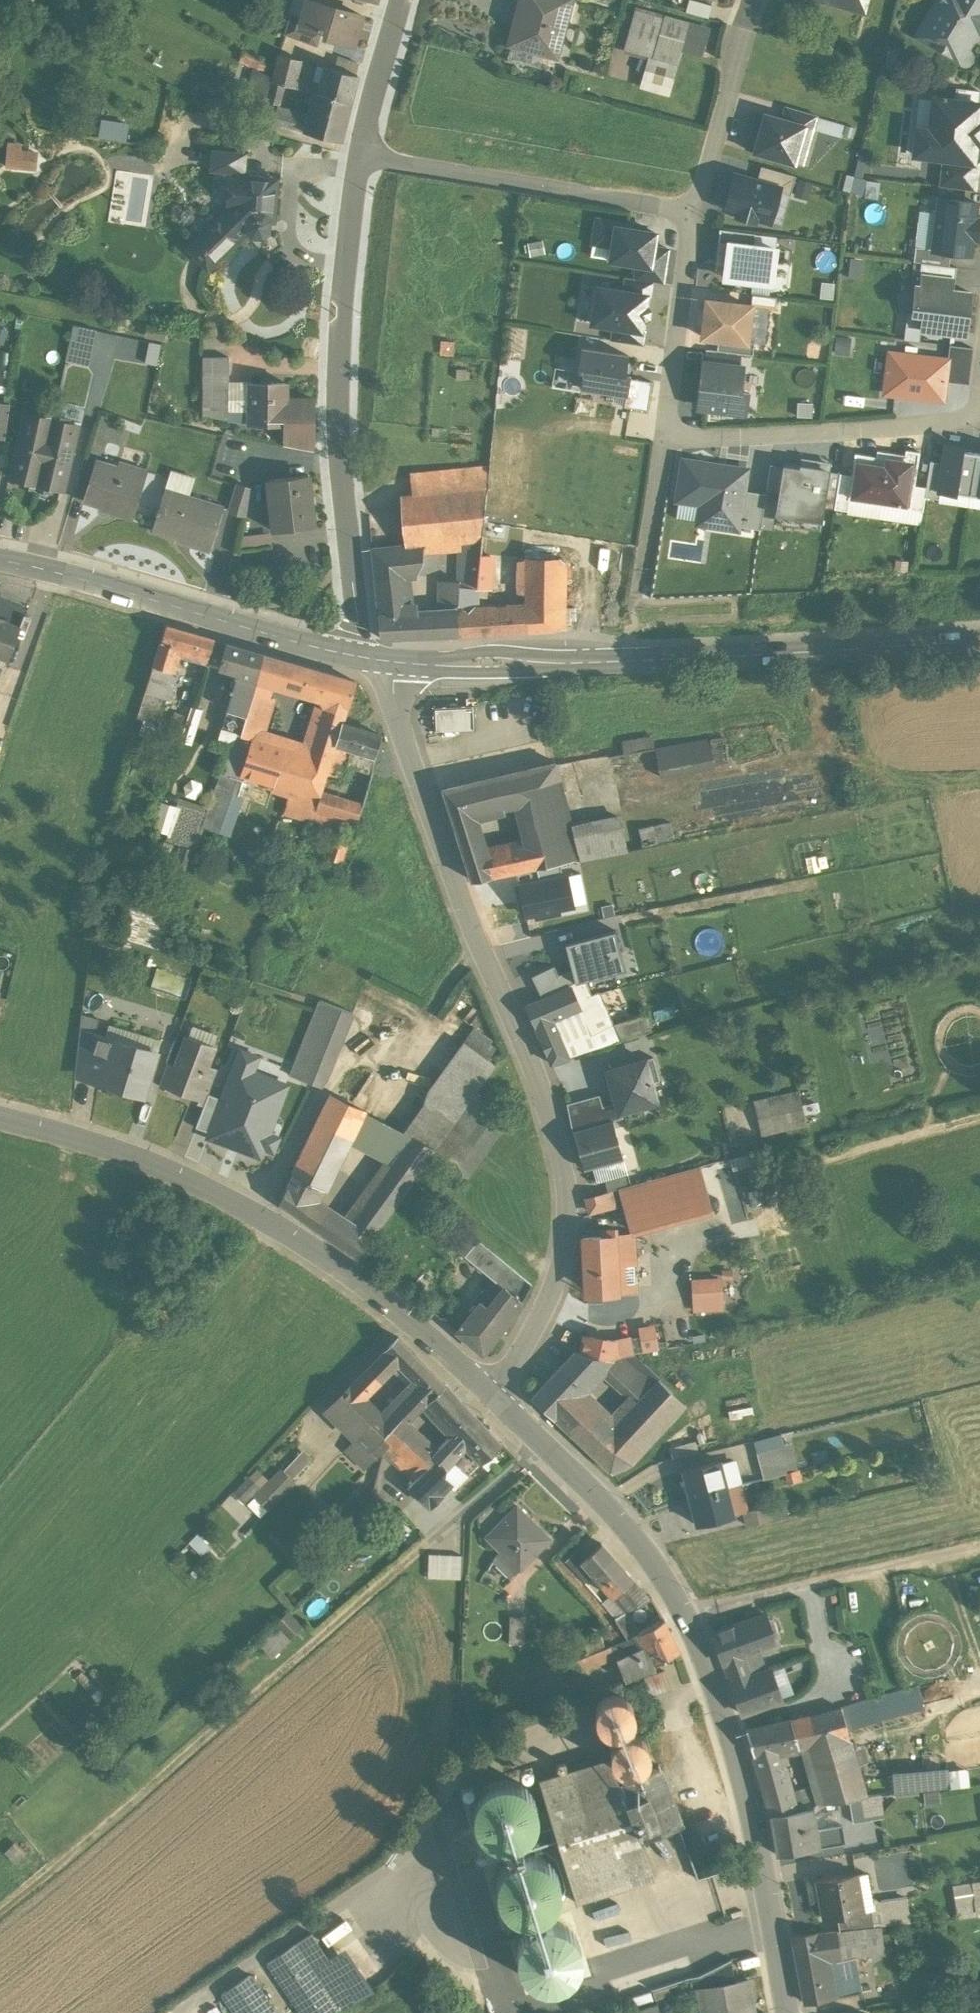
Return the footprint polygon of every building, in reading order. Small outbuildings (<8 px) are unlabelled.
[(313,0),(310,0),(304,19),(302,25),(322,31),(335,35),(334,40),(353,46),(362,15),(313,0)] [(508,44),(556,57),(571,0),(520,0),(508,44)] [(685,11),(708,18),(711,5),(695,0),(688,0),(685,11)] [(789,4),(812,11),(815,0),(790,0),(789,4)] [(834,2),(857,9),(860,0),(835,0),(834,2)] [(923,22),(914,35),(958,61),(971,40),(969,39),(970,37),(969,35),(972,31),(974,31),(975,29),(979,32),(979,0),(937,0),(923,22)] [(686,24),(638,11),(627,50),(652,56),(644,86),(667,92),(686,24)] [(322,31),(302,25),(304,19),(290,15),(284,34),(318,47),(322,31)] [(242,60),(263,72),(267,65),(245,53),(242,60)] [(301,61),(280,55),(272,81),(284,85),(294,87),(301,61)] [(272,81),(240,67),(223,105),(256,119),(273,123),(277,110),(279,105),(267,102),(272,81)] [(357,75),(325,67),(320,85),(318,94),(350,102),(357,75)] [(284,85),(272,81),(267,102),(279,105),(284,85)] [(320,85),(309,82),(308,91),(314,93),(318,94),(320,85)] [(318,94),(314,93),(307,118),(303,131),(340,140),(350,102),(318,94)] [(973,161),(979,108),(979,104),(934,98),(930,130),(917,128),(914,153),(943,157),(973,161)] [(816,115),(786,106),(782,119),(804,126),(804,127),(812,129),(816,115)] [(287,113),(277,110),(273,123),(284,126),(287,113)] [(782,119),(756,112),(746,148),(793,162),(804,127),(804,126),(782,119)] [(307,118),(287,113),(284,126),(303,131),(307,118)] [(22,146),(7,145),(6,169),(36,170),(37,154),(22,153),(22,146)] [(853,172),(861,175),(867,154),(858,152),(853,172)] [(242,155),(214,153),(213,169),(241,172),(242,155)] [(973,161),(943,157),(939,185),(974,190),(978,161),(973,161)] [(790,195),(795,176),(761,166),(757,180),(780,187),(778,191),(790,195)] [(778,191),(780,187),(757,180),(735,174),(725,208),(737,212),(736,214),(755,220),(756,217),(770,221),(778,191)] [(844,174),(842,190),(876,195),(878,178),(844,174)] [(275,181),(239,178),(237,208),(232,213),(227,207),(186,245),(207,267),(246,230),(251,236),(261,237),(267,231),(268,220),(272,220),(275,181)] [(804,196),(809,182),(799,178),(793,192),(804,196)] [(977,203),(939,198),(932,248),(951,251),(971,253),(973,238),(976,239),(978,218),(975,218),(977,203)] [(628,228),(629,224),(597,219),(593,242),(612,245),(615,226),(628,228)] [(653,246),(655,232),(628,228),(615,226),(612,245),(610,259),(644,265),(650,266),(653,246)] [(754,232),(719,228),(718,243),(720,243),(720,240),(753,244),(754,232)] [(753,244),(720,240),(720,243),(718,260),(726,261),(724,277),(751,280),(752,274),(771,277),(774,247),(753,244)] [(644,265),(642,279),(652,280),(663,282),(668,248),(653,246),(650,266),(644,265)] [(949,266),(951,251),(932,248),(915,246),(913,261),(921,262),(949,266)] [(949,266),(921,262),(918,285),(954,290),(957,267),(949,266)] [(650,294),(652,280),(642,279),(625,276),(623,290),(646,294),(650,294)] [(969,292),(916,285),(912,312),(906,311),(903,338),(920,340),(921,328),(964,333),(969,292)] [(645,304),(646,294),(623,290),(598,286),(592,322),(614,325),(640,329),(642,318),(647,315),(648,309),(645,304)] [(750,305),(706,299),(702,335),(717,337),(745,340),(750,305)] [(87,365),(96,331),(73,325),(64,359),(87,365)] [(640,329),(614,325),(611,338),(643,343),(645,330),(640,329)] [(745,340),(717,337),(716,349),(739,352),(752,353),(753,341),(745,340)] [(454,340),(441,339),(441,353),(454,354),(454,340)] [(947,359),(944,381),(968,384),(972,348),(949,345),(947,359)] [(628,353),(581,346),(577,369),(583,370),(580,386),(626,394),(629,377),(630,374),(625,373),(628,353)] [(716,349),(706,348),(705,361),(708,361),(708,360),(737,364),(739,352),(716,349)] [(947,359),(889,352),(884,391),(942,399),(944,381),(947,359)] [(229,358),(203,358),(203,373),(229,372),(229,358)] [(737,364),(708,360),(708,361),(707,374),(703,378),(700,382),(699,388),(701,393),(704,398),(703,407),(743,412),(746,388),(739,387),(742,364),(737,364)] [(229,372),(203,373),(203,416),(229,420),(229,372)] [(652,380),(629,377),(626,394),(625,405),(647,408),(652,380)] [(285,382),(251,382),(250,411),(250,423),(284,423),(286,423),(286,396),(285,382)] [(313,396),(286,396),(286,423),(284,423),(284,431),(311,431),(313,431),(313,396)] [(0,402),(0,438),(4,439),(10,403),(0,402)] [(250,411),(237,411),(236,421),(250,423),(250,411)] [(52,416),(37,413),(36,416),(25,413),(11,476),(22,478),(21,482),(36,486),(52,416)] [(52,416),(36,486),(50,489),(51,485),(62,488),(76,426),(65,423),(66,419),(52,416)] [(311,431),(284,431),(284,445),(310,450),(311,431)] [(939,490),(969,494),(976,452),(961,450),(962,446),(946,444),(943,462),(939,490)] [(856,452),(852,474),(848,498),(910,509),(914,485),(920,451),(906,449),(905,454),(877,449),(876,456),(856,452)] [(979,496),(979,453),(976,452),(969,494),(979,496)] [(780,491),(776,511),(792,513),(791,521),(818,525),(821,504),(827,470),(828,462),(802,458),(800,465),(784,463),(784,466),(780,491)] [(718,464),(683,459),(678,497),(705,501),(711,509),(709,523),(737,527),(738,523),(742,489),(745,471),(718,467),(718,464)] [(939,490),(943,462),(930,460),(925,487),(924,495),(937,497),(939,490)] [(120,463),(118,468),(97,461),(85,501),(111,510),(110,512),(132,519),(146,472),(120,463)] [(780,491),(784,466),(771,464),(766,489),(780,491)] [(487,465),(477,466),(476,488),(487,487),(487,465)] [(477,466),(415,473),(416,494),(400,496),(404,544),(424,543),(424,544),(459,541),(481,538),(484,508),(485,509),(487,488),(487,487),(476,488),(477,466)] [(827,470),(821,504),(834,506),(840,472),(827,470)] [(840,472),(834,506),(846,508),(848,498),(852,474),(840,472)] [(308,474),(268,479),(274,531),(313,526),(308,474)] [(250,487),(236,483),(227,510),(246,515),(250,487)] [(925,487),(914,485),(910,509),(921,511),(924,495),(925,487)] [(210,549),(223,506),(165,489),(158,510),(157,509),(155,515),(157,515),(152,529),(188,540),(188,542),(210,549)] [(766,492),(742,489),(738,523),(761,527),(766,492)] [(268,535),(244,536),(244,547),(269,546),(268,535)] [(481,538),(459,541),(460,558),(479,560),(480,556),(481,538)] [(404,544),(370,548),(373,578),(403,574),(403,576),(417,575),(422,563),(424,544),(424,543),(404,544)] [(479,560),(460,558),(459,579),(459,580),(459,585),(479,587),(487,588),(488,588),(490,557),(480,556),(479,560)] [(563,561),(524,559),(524,608),(562,606),(563,561)] [(403,576),(403,574),(373,578),(379,637),(423,636),(422,612),(417,612),(408,613),(407,604),(403,576)] [(459,580),(437,579),(436,602),(443,602),(443,611),(436,611),(438,635),(459,634),(459,585),(459,580)] [(479,587),(459,585),(459,634),(525,630),(524,608),(478,611),(478,595),(479,587)] [(487,588),(479,587),(478,595),(487,596),(487,588)] [(417,605),(407,604),(408,613),(417,612),(417,605)] [(562,606),(524,608),(525,630),(563,628),(562,606)] [(436,611),(422,612),(423,636),(438,635),(436,611)] [(0,618),(0,653),(7,656),(18,627),(0,620),(1,618),(0,618)] [(201,634),(165,624),(153,666),(173,672),(178,656),(193,660),(201,634)] [(263,652),(226,642),(219,666),(237,671),(236,675),(255,681),(263,652)] [(294,663),(263,654),(257,676),(260,677),(270,680),(287,685),(294,663)] [(355,681),(294,663),(287,685),(329,699),(319,726),(338,734),(342,722),(343,723),(355,681)] [(173,672),(153,666),(145,692),(165,697),(165,696),(173,672)] [(255,681),(236,675),(227,708),(245,713),(255,681)] [(260,677),(241,735),(239,733),(235,732),(230,746),(227,755),(204,827),(231,835),(262,739),(260,740),(273,699),(269,697),(270,680),(260,677)] [(200,682),(188,679),(182,697),(194,701),(200,682)] [(157,719),(165,697),(145,692),(137,713),(157,719)] [(187,717),(184,728),(180,739),(192,743),(203,709),(191,705),(187,717)] [(245,713),(227,708),(222,727),(217,742),(230,746),(235,732),(239,733),(245,713)] [(472,708),(434,709),(435,730),(473,729),(472,708)] [(171,724),(184,728),(187,717),(174,713),(171,724)] [(343,723),(342,722),(338,734),(336,742),(352,748),(375,755),(382,735),(343,723)] [(338,734),(319,726),(311,748),(332,755),(332,754),(336,742),(338,734)] [(627,739),(628,749),(657,745),(656,735),(627,739)] [(709,738),(657,748),(660,767),(661,776),(715,766),(709,738)] [(332,755),(311,748),(309,754),(298,750),(262,739),(253,771),(320,793),(320,791),(327,773),(332,755)] [(352,748),(336,742),(332,754),(348,760),(352,748)] [(311,748),(300,745),(298,750),(309,754),(311,748)] [(348,760),(332,754),(332,755),(327,773),(342,778),(348,760)] [(554,759),(510,771),(517,804),(526,844),(531,868),(536,867),(560,863),(579,859),(571,827),(562,793),(555,764),(554,759)] [(570,761),(555,764),(562,793),(578,789),(570,761)] [(510,773),(443,789),(453,823),(471,818),(470,815),(517,804),(510,773)] [(362,778),(354,801),(363,804),(371,781),(362,778)] [(314,812),(320,793),(292,784),(283,815),(310,824),(310,822),(314,812)] [(354,801),(320,791),(320,793),(314,812),(357,825),(363,804),(354,801)] [(195,849),(206,816),(163,803),(155,830),(167,834),(165,840),(181,845),(193,849),(195,849)] [(357,825),(314,812),(310,822),(354,835),(357,825)] [(300,852),(310,824),(283,815),(281,819),(279,819),(270,842),(300,852)] [(620,817),(571,827),(579,859),(625,850),(620,817)] [(526,844),(481,853),(477,834),(471,818),(453,823),(471,880),(531,868),(526,844)] [(670,821),(638,827),(642,845),(673,838),(670,821)] [(193,849),(181,845),(174,868),(186,872),(193,849)] [(560,863),(536,867),(539,881),(563,877),(560,863)] [(567,876),(563,877),(539,881),(520,885),(526,915),(536,913),(537,917),(559,913),(558,909),(573,906),(567,876)] [(626,969),(616,930),(565,944),(571,969),(575,983),(585,980),(626,969)] [(554,965),(531,977),(541,999),(575,983),(571,969),(559,975),(554,965)] [(575,983),(574,983),(578,1007),(591,995),(585,980),(575,983)] [(574,983),(541,999),(526,1006),(534,1025),(559,1016),(578,1007),(574,983)] [(602,991),(591,995),(578,1007),(585,1020),(596,1043),(598,1048),(620,1041),(614,1019),(602,991)] [(321,1001),(320,1000),(290,1075),(311,1083),(322,1087),(352,1013),(321,1001)] [(647,1008),(614,1019),(620,1041),(653,1030),(647,1008)] [(574,1056),(559,1016),(534,1025),(550,1064),(574,1056)] [(102,1036),(80,1030),(75,1070),(102,1078),(107,1057),(96,1054),(102,1036)] [(157,1052),(102,1036),(96,1054),(107,1057),(102,1078),(124,1084),(123,1089),(145,1095),(157,1052)] [(177,1067),(170,1086),(171,1086),(193,1094),(196,1095),(206,1067),(213,1047),(187,1037),(177,1067)] [(463,1042),(429,1090),(435,1094),(461,1113),(477,1092),(496,1066),(463,1042)] [(211,1134),(210,1137),(260,1155),(262,1149),(273,1153),(279,1137),(267,1133),(286,1084),(254,1072),(258,1059),(241,1053),(223,1101),(211,1134)] [(653,1057),(607,1070),(616,1103),(619,1112),(621,1112),(657,1102),(652,1082),(660,1080),(653,1057)] [(167,1063),(159,1086),(170,1090),(171,1086),(170,1086),(177,1067),(167,1063)] [(206,1067),(196,1095),(193,1094),(192,1100),(204,1104),(209,1095),(217,1071),(206,1067)] [(798,1090),(754,1100),(761,1133),(805,1124),(798,1090)] [(434,1151),(428,1159),(463,1183),(512,1117),(477,1092),(461,1113),(434,1151)] [(435,1094),(409,1138),(434,1151),(461,1113),(435,1094)] [(211,1134),(223,1101),(209,1095),(196,1129),(211,1134)] [(599,1095),(567,1103),(572,1130),(574,1131),(613,1120),(623,1117),(621,1112),(619,1112),(616,1103),(602,1106),(599,1095)] [(331,1096),(294,1174),(322,1188),(326,1190),(349,1142),(364,1111),(331,1096)] [(405,1135),(364,1111),(349,1142),(391,1167),(405,1135)] [(624,1159),(613,1120),(574,1131),(584,1170),(624,1159)] [(391,1167),(348,1226),(328,1213),(316,1229),(356,1257),(428,1159),(434,1151),(409,1138),(405,1135),(391,1167)] [(630,1185),(620,1188),(631,1229),(708,1208),(698,1167),(630,1185)] [(322,1188),(294,1174),(279,1203),(316,1229),(328,1213),(312,1203),(322,1188)] [(605,1180),(608,1191),(630,1185),(627,1174),(605,1180)] [(631,1234),(584,1236),(586,1289),(600,1288),(600,1293),(618,1292),(617,1286),(635,1286),(631,1234)] [(532,1285),(477,1240),(464,1257),(504,1290),(505,1288),(523,1302),(532,1285)] [(720,1279),(692,1281),(694,1309),(722,1308),(720,1279)] [(504,1290),(489,1308),(482,1303),(458,1333),(482,1353),(523,1302),(505,1288),(504,1290)] [(617,1341),(620,1356),(659,1349),(655,1325),(638,1328),(639,1336),(617,1341)] [(567,1342),(572,1333),(566,1330),(561,1339),(567,1342)] [(583,1334),(579,1353),(608,1360),(620,1356),(617,1341),(583,1334)] [(399,1338),(326,1411),(344,1428),(362,1411),(369,1403),(364,1397),(391,1370),(399,1361),(410,1349),(399,1338)] [(444,1384),(410,1349),(399,1361),(391,1370),(407,1386),(390,1405),(387,1407),(380,1413),(369,1403),(362,1411),(372,1421),(355,1439),(357,1442),(358,1441),(369,1452),(379,1438),(399,1414),(408,1421),(420,1408),(421,1407),(444,1384)] [(575,1352),(532,1398),(554,1420),(579,1393),(601,1368),(608,1360),(579,1353),(575,1352)] [(655,1385),(627,1358),(620,1356),(608,1360),(601,1368),(639,1402),(644,1397),(655,1385)] [(639,1402),(614,1426),(590,1453),(611,1473),(633,1465),(686,1406),(659,1380),(655,1385),(644,1397),(639,1402)] [(480,1422),(444,1384),(421,1407),(420,1408),(444,1434),(447,1431),(451,1434),(459,1441),(480,1422)] [(614,1426),(579,1393),(554,1420),(590,1453),(614,1426)] [(362,1411),(344,1428),(355,1439),(372,1421),(362,1411)] [(428,1449),(397,1420),(380,1439),(387,1444),(382,1451),(400,1469),(428,1449)] [(500,1444),(480,1422),(459,1441),(463,1447),(479,1463),(500,1444)] [(451,1434),(430,1454),(434,1459),(427,1465),(442,1478),(444,1470),(463,1447),(459,1441),(451,1434)] [(369,1452),(358,1441),(357,1442),(355,1439),(345,1449),(365,1469),(375,1457),(378,1456),(382,1451),(387,1444),(380,1439),(379,1438),(369,1452)] [(781,1444),(757,1450),(763,1476),(787,1470),(781,1444)] [(463,1447),(444,1470),(442,1478),(449,1484),(448,1485),(452,1489),(453,1488),(457,1486),(479,1463),(463,1447)] [(302,1451),(280,1474),(289,1482),(311,1459),(302,1451)] [(718,1460),(682,1470),(689,1497),(726,1488),(718,1460)] [(427,1465),(407,1485),(428,1504),(429,1503),(430,1505),(431,1504),(430,1502),(438,1495),(439,1496),(440,1495),(439,1494),(448,1485),(449,1484),(442,1478),(427,1465)] [(279,1473),(256,1496),(268,1508),(291,1485),(289,1482),(280,1474),(279,1473)] [(249,1478),(233,1494),(242,1503),(258,1487),(249,1478)] [(726,1488),(689,1497),(696,1524),(733,1514),(726,1488)] [(768,1504),(742,1511),(746,1526),(771,1519),(768,1504)] [(551,1538),(518,1505),(487,1535),(501,1549),(497,1554),(516,1573),(551,1538)] [(603,1543),(582,1560),(593,1573),(614,1556),(603,1543)] [(229,1563),(213,1547),(190,1571),(216,1596),(229,1583),(219,1573),(229,1563)] [(461,1556),(428,1554),(427,1578),(460,1579),(461,1556)] [(502,1586),(516,1573),(497,1554),(488,1571),(502,1586)] [(633,1580),(614,1556),(593,1573),(614,1596),(633,1580)] [(633,1580),(614,1596),(626,1611),(629,1609),(650,1599),(633,1580)] [(626,1611),(615,1617),(628,1639),(640,1633),(642,1632),(629,1609),(626,1611)] [(272,1658),(302,1628),(287,1614),(258,1645),(272,1658)] [(765,1614),(730,1627),(726,1625),(722,1627),(720,1631),(712,1634),(724,1665),(743,1658),(758,1652),(776,1646),(765,1614)] [(526,1616),(511,1616),(510,1642),(525,1642),(526,1616)] [(680,1653),(664,1620),(642,1632),(640,1633),(647,1645),(655,1662),(680,1653)] [(655,1662),(647,1645),(617,1658),(626,1681),(658,1668),(655,1662)] [(758,1652),(743,1658),(750,1676),(765,1671),(758,1652)] [(765,1671),(750,1676),(743,1658),(724,1665),(742,1716),(782,1702),(770,1669),(765,1671)] [(96,1689),(81,1673),(76,1678),(90,1694),(96,1689)] [(918,1688),(841,1709),(846,1728),(923,1707),(918,1688)] [(97,1691),(91,1696),(97,1703),(103,1697),(97,1691)] [(632,1720),(633,1712),(631,1705),(627,1698),(621,1694),(613,1693),(606,1694),(599,1699),(595,1705),(594,1713),(595,1720),(599,1726),(606,1731),(613,1732),(621,1731),(627,1726),(632,1720)] [(841,1709),(789,1721),(797,1749),(807,1746),(823,1804),(866,1799),(846,1728),(841,1709)] [(789,1721),(760,1726),(746,1731),(754,1760),(775,1754),(797,1749),(789,1721)] [(647,1758),(649,1750),(647,1743),(643,1736),(636,1732),(629,1731),(621,1732),(615,1737),(611,1743),(609,1751),(611,1758),(615,1764),(622,1769),(629,1770),(637,1769),(643,1764),(647,1758)] [(775,1754),(754,1760),(759,1778),(768,1817),(784,1814),(793,1812),(783,1770),(779,1771),(775,1754)] [(549,1808),(578,1902),(657,1878),(642,1840),(619,1781),(610,1757),(540,1780),(549,1808)] [(660,1766),(619,1781),(642,1840),(682,1824),(672,1796),(660,1766)] [(946,1771),(892,1777),(894,1793),(948,1788),(946,1771)] [(881,1799),(817,1809),(823,1849),(848,1845),(844,1825),(865,1822),(864,1818),(883,1815),(881,1799)] [(817,1809),(793,1812),(784,1814),(768,1817),(777,1855),(823,1849),(817,1809)] [(531,1834),(536,1853),(557,1848),(553,1828),(531,1834)] [(40,1865),(28,1856),(19,1868),(32,1877),(40,1865)] [(866,1873),(856,1875),(862,1910),(871,1909),(874,1925),(884,1924),(880,1901),(871,1897),(866,1873)] [(856,1874),(817,1881),(821,1899),(824,1919),(837,1917),(862,1912),(862,1910),(856,1875),(856,1874)] [(817,1881),(811,1882),(809,1884),(812,1899),(814,1901),(821,1899),(817,1881)] [(973,1885),(958,1887),(960,1901),(975,1899),(973,1885)] [(905,1897),(880,1901),(884,1924),(909,1922),(905,1897)] [(960,1901),(957,1902),(959,1917),(977,1915),(977,1911),(975,1899),(960,1901)] [(862,1912),(837,1917),(839,1929),(874,1925),(871,1909),(862,1910),(862,1912)] [(881,1927),(856,1930),(859,1949),(859,1953),(884,1950),(881,1927)] [(921,1945),(920,1928),(895,1930),(896,1947),(921,1945)] [(856,1930),(836,1933),(839,1953),(859,1949),(856,1930)] [(836,1933),(792,1938),(798,1968),(816,1966),(816,1969),(830,1966),(829,1960),(839,1958),(839,1953),(836,1933)] [(295,1942),(269,1960),(305,2012),(332,2012),(340,2007),(295,1942)] [(731,1960),(699,1977),(690,1980),(693,1997),(704,1995),(703,1988),(735,1983),(731,1960)] [(816,1966),(798,1968),(804,2004),(821,2001),(816,1969),(816,1966)] [(830,1966),(816,1969),(821,2001),(835,1998),(833,1986),(830,1966)] [(250,1972),(223,1991),(239,2012),(278,2012),(250,1972)] [(703,1988),(704,1995),(707,2012),(754,2012),(748,1981),(735,1983),(703,1988)] [(859,1981),(833,1986),(835,1998),(861,1993),(859,1981)] [(631,2012),(660,2012),(657,2004),(631,2012)]
